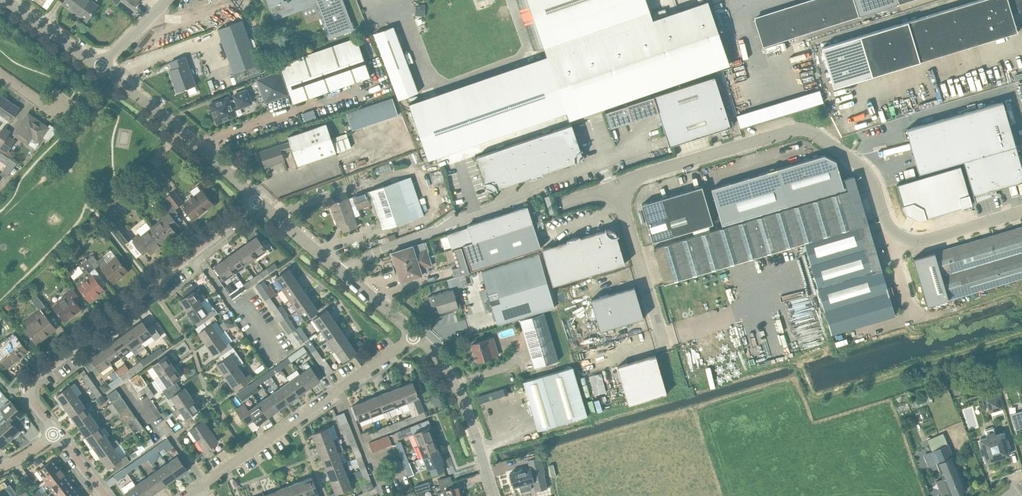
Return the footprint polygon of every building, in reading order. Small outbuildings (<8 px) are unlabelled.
[(46,8),(52,0),(34,0),(46,8)] [(63,3),(75,12),(76,11),(87,19),(86,20),(91,13),(97,4),(91,0),(65,0),(63,3)] [(275,19),(316,4),(329,39),(354,29),(343,0),(267,0),(275,19)] [(547,55),(409,102),(428,157),(565,109),(568,119),(729,64),(708,0),(651,20),(644,0),(528,0),(547,55)] [(754,19),(763,46),(859,16),(854,0),(813,0),(754,19)] [(821,46),(833,87),(872,75),(1017,31),(1012,14),(1021,11),(1021,0),(977,0),(821,46)] [(261,73),(258,64),(259,64),(242,19),(217,28),(229,61),(230,64),(221,68),(224,76),(233,73),(234,73),(237,82),(261,73)] [(255,37),(260,35),(255,20),(250,22),(255,37)] [(383,26),(373,31),(398,97),(417,90),(393,23),(383,26)] [(368,32),(280,63),(293,103),(350,84),(358,108),(394,96),(368,32)] [(169,62),(171,69),(170,69),(177,91),(195,85),(192,78),(197,77),(194,68),(195,67),(190,55),(185,57),(185,56),(169,62)] [(265,102),(288,94),(278,66),(270,69),(272,74),(258,79),(265,102)] [(653,96),(606,112),(611,127),(658,112),(669,146),(730,126),(714,76),(653,96)] [(228,97),(210,104),(217,123),(236,115),(232,107),(238,105),(239,108),(252,103),(247,89),(234,95),(236,99),(230,101),(228,97)] [(819,90),(737,115),(740,127),(823,102),(819,90)] [(10,121),(20,107),(2,95),(0,98),(0,114),(10,121)] [(352,130),(398,114),(392,98),(346,113),(352,130)] [(906,129),(919,173),(963,160),(975,201),(997,193),(995,188),(1021,181),(1021,169),(1003,101),(906,129)] [(48,127),(28,113),(14,133),(28,143),(32,136),(39,141),(42,136),(48,140),(58,129),(50,124),(48,127)] [(284,160),(282,153),(292,150),(298,166),(351,147),(346,133),(331,138),(326,123),(288,136),(290,142),(260,152),(265,166),(284,160)] [(580,149),(571,124),(476,156),(485,182),(483,182),(483,183),(486,182),(486,185),(493,188),(496,187),(497,189),(497,187),(529,176),(530,178),(543,174),(542,172),(574,161),(575,163),(576,163),(575,160),(578,160),(581,153),(580,150),(582,149),(580,149)] [(8,135),(11,131),(4,126),(0,131),(0,146),(8,135)] [(0,146),(0,151),(5,154),(6,152),(7,153),(15,140),(8,135),(0,146)] [(841,180),(836,161),(824,155),(776,169),(775,167),(772,167),(770,168),(769,169),(769,171),(711,188),(723,227),(848,189),(845,179),(841,180)] [(8,162),(0,174),(6,178),(16,163),(11,160),(9,163),(8,162)] [(926,176),(937,214),(971,204),(961,166),(926,176)] [(368,189),(382,229),(424,215),(423,211),(429,209),(424,196),(419,198),(410,174),(368,189)] [(723,227),(654,247),(664,282),(664,283),(804,242),(867,223),(861,201),(854,176),(845,179),(848,189),(788,208),(788,207),(723,227)] [(917,219),(937,214),(926,176),(897,184),(905,212),(917,219)] [(681,191),(692,229),(713,223),(701,185),(681,191)] [(182,205),(193,219),(201,212),(212,203),(212,204),(213,203),(202,189),(182,205)] [(165,197),(178,212),(175,209),(184,202),(174,190),(165,197)] [(371,205),(370,204),(366,192),(366,191),(352,196),(353,196),(330,204),(338,225),(340,224),(342,231),(357,226),(351,207),(356,205),(357,209),(371,205)] [(661,198),(672,235),(692,229),(681,191),(661,198)] [(152,228),(163,243),(176,233),(174,230),(180,226),(173,216),(178,212),(165,197),(166,198),(160,203),(166,211),(161,215),(163,218),(152,228)] [(672,235),(661,198),(641,204),(652,241),(672,235)] [(463,244),(533,221),(527,205),(467,225),(468,227),(447,234),(451,248),(463,244)] [(163,243),(152,228),(139,238),(137,234),(132,238),(116,218),(109,223),(130,249),(136,245),(143,255),(149,250),(151,252),(163,243)] [(533,221),(463,244),(471,270),(541,247),(533,221)] [(867,223),(804,242),(831,333),(894,315),(867,223)] [(948,299),(1021,277),(1021,227),(934,253),(948,299)] [(567,241),(542,248),(553,285),(625,263),(616,232),(609,229),(605,229),(580,237),(580,235),(566,239),(567,241)] [(245,244),(255,258),(265,250),(268,253),(274,249),(266,238),(261,242),(257,236),(245,244)] [(394,262),(396,267),(428,256),(426,248),(424,242),(412,245),(391,252),(394,262)] [(255,258),(245,244),(236,251),(245,264),(255,258)] [(454,276),(469,272),(461,247),(452,249),(457,266),(452,268),(454,276)] [(245,264),(236,251),(225,258),(235,272),(245,264)] [(948,299),(934,253),(934,252),(913,258),(926,305),(948,299)] [(116,256),(108,262),(103,256),(97,260),(93,254),(87,259),(99,273),(99,272),(95,268),(99,264),(114,282),(128,271),(116,256)] [(481,271),(489,298),(488,298),(486,301),(489,310),(492,312),(493,311),(497,324),(555,307),(539,254),(481,271)] [(428,256),(396,267),(401,282),(422,275),(420,269),(431,265),(428,256)] [(104,290),(94,277),(99,273),(87,259),(85,257),(81,261),(82,263),(79,266),(83,271),(73,279),(90,301),(104,290)] [(235,272),(225,258),(215,266),(224,279),(235,272)] [(264,269),(267,274),(278,267),(274,262),(264,269)] [(282,288),(296,278),(289,268),(275,278),(282,288)] [(254,276),(258,281),(267,274),(264,269),(254,276)] [(465,274),(447,280),(450,288),(458,286),(458,287),(468,284),(465,274)] [(243,284),(247,289),(258,281),(254,276),(243,284)] [(289,298),(303,289),(296,278),(282,288),(289,298)] [(264,299),(269,296),(264,288),(268,286),(264,280),(255,286),(264,299)] [(81,308),(76,302),(81,298),(70,284),(67,287),(69,289),(63,293),(66,296),(53,306),(65,321),(81,308)] [(187,311),(201,301),(194,291),(196,289),(192,284),(183,291),(186,296),(180,300),(187,311)] [(233,299),(247,289),(243,284),(229,294),(233,299)] [(634,287),(591,299),(600,330),(643,317),(634,287)] [(297,309),(310,299),(303,289),(289,298),(297,309)] [(456,298),(453,289),(433,294),(428,296),(431,307),(437,306),(439,313),(461,307),(458,297),(456,298)] [(36,295),(31,299),(39,309),(45,305),(36,295)] [(272,310),(277,306),(269,296),(264,299),(272,310)] [(310,299),(297,309),(304,320),(318,310),(310,299)] [(201,301),(187,311),(194,321),(195,321),(198,326),(195,327),(195,328),(214,315),(211,310),(208,312),(201,301)] [(277,306),(272,310),(280,320),(284,317),(277,306)] [(320,329),(334,319),(327,309),(313,319),(320,329)] [(520,319),(534,367),(559,360),(544,312),(520,319)] [(43,313),(24,328),(35,342),(45,334),(46,336),(56,328),(43,313)] [(214,315),(195,328),(199,332),(198,332),(206,343),(219,333),(212,323),(217,319),(214,315)] [(284,317),(280,320),(287,331),(292,328),(284,317)] [(234,324),(230,318),(224,322),(228,328),(234,324)] [(327,339),(341,330),(334,319),(320,329),(327,339)] [(131,328),(141,342),(151,334),(155,340),(161,336),(153,324),(148,328),(142,321),(131,328)] [(303,340),(308,337),(300,326),(295,329),(303,340)] [(121,335),(131,349),(141,342),(131,328),(121,335)] [(334,349),(348,340),(341,330),(327,339),(334,349)] [(219,356),(232,347),(229,342),(227,344),(219,333),(206,343),(213,354),(216,352),(219,356)] [(110,343),(120,356),(124,360),(128,358),(125,353),(131,349),(121,335),(110,343)] [(0,348),(0,357),(7,366),(27,350),(15,336),(0,348)] [(308,337),(303,340),(310,350),(315,347),(308,337)] [(477,361),(498,354),(493,337),(471,344),(477,361)] [(348,340),(334,349),(342,361),(356,351),(348,340)] [(101,350),(111,363),(120,356),(110,343),(101,350)] [(150,353),(154,358),(164,351),(160,346),(150,353)] [(224,375),(244,362),(233,347),(232,347),(219,356),(222,361),(217,364),(224,375)] [(317,360),(322,357),(315,347),(310,350),(317,360)] [(288,356),(292,361),(302,354),(299,349),(288,356)] [(100,371),(110,363),(111,363),(101,350),(90,357),(100,371)] [(140,361),(144,366),(154,358),(150,353),(140,361)] [(159,374),(173,364),(166,355),(152,365),(159,374)] [(655,355),(617,366),(628,404),(667,393),(655,355)] [(277,364),(281,369),(292,361),(288,356),(277,364)] [(322,357),(317,360),(327,374),(333,370),(324,357),(323,358),(322,357)] [(129,368),(133,373),(144,366),(140,361),(129,368)] [(250,373),(248,374),(245,376),(241,370),(246,367),(243,363),(244,362),(224,375),(232,386),(235,383),(238,388),(253,377),(250,373)] [(116,370),(123,380),(133,373),(129,368),(128,369),(124,364),(116,370)] [(165,394),(178,385),(175,380),(181,376),(173,364),(159,374),(160,375),(154,379),(162,389),(165,394)] [(267,371),(271,376),(281,369),(277,364),(267,371)] [(300,373),(309,387),(320,380),(310,366),(300,373)] [(572,366),(543,375),(523,381),(538,430),(587,415),(572,366)] [(112,388),(123,380),(116,370),(110,374),(114,379),(108,383),(112,388)] [(267,371),(257,378),(260,383),(271,376),(267,371)] [(89,387),(94,383),(87,373),(82,377),(89,387)] [(138,391),(143,388),(148,385),(144,380),(140,373),(135,377),(130,380),(138,391)] [(309,387),(300,373),(289,381),(299,395),(309,387)] [(587,374),(580,376),(585,394),(591,393),(587,374)] [(260,383),(257,378),(247,385),(251,390),(260,383)] [(279,388),(289,402),(299,395),(289,381),(279,388)] [(416,407),(413,399),(419,397),(413,382),(401,386),(407,401),(406,402),(412,416),(414,422),(426,417),(426,416),(431,415),(426,403),(416,407)] [(94,383),(89,387),(97,398),(102,394),(94,383)] [(64,405),(77,395),(70,385),(57,395),(64,405)] [(178,407),(192,397),(185,387),(182,389),(178,385),(165,394),(169,399),(171,397),(178,407)] [(251,390),(247,385),(236,393),(240,398),(251,390)] [(397,414),(398,414),(403,412),(400,404),(406,402),(407,401),(401,386),(389,391),(395,406),(394,406),(397,414)] [(112,402),(121,396),(116,388),(107,395),(112,402)] [(279,388),(269,395),(278,409),(289,402),(279,388)] [(389,391),(377,396),(383,411),(386,418),(391,416),(388,409),(394,406),(395,406),(389,391)] [(77,395),(64,405),(71,415),(84,405),(77,395)] [(278,409),(269,395),(259,402),(269,416),(278,409)] [(999,395),(986,399),(990,413),(1003,409),(999,395)] [(121,396),(112,402),(119,412),(128,406),(121,396)] [(383,411),(377,396),(365,400),(371,415),(383,411)] [(181,412),(186,418),(181,421),(184,426),(195,418),(192,413),(199,408),(192,397),(178,407),(179,408),(172,412),(175,416),(181,412)] [(20,430),(15,425),(25,415),(11,400),(0,410),(1,411),(0,412),(0,428),(10,439),(20,430)] [(371,415),(365,400),(352,405),(358,420),(371,415)] [(269,416),(259,402),(249,409),(244,403),(237,408),(248,423),(254,419),(257,424),(269,416)] [(84,405),(71,415),(70,419),(72,422),(76,422),(79,426),(92,416),(84,405)] [(128,406),(119,412),(117,414),(124,424),(135,416),(128,406)] [(1015,430),(1021,428),(1021,411),(1011,414),(1015,430)] [(343,424),(348,422),(344,412),(336,415),(340,425),(343,424)] [(92,416),(79,426),(86,436),(99,426),(92,416)] [(135,416),(124,424),(124,425),(127,423),(134,433),(143,427),(135,416)] [(412,416),(400,420),(403,426),(414,422),(412,416)] [(197,439),(211,430),(203,419),(199,423),(195,418),(184,426),(187,431),(190,429),(197,439)] [(434,439),(431,431),(429,427),(431,426),(428,419),(397,431),(399,439),(414,433),(418,444),(434,439)] [(389,425),(391,431),(403,426),(400,420),(389,425)] [(347,434),(352,432),(348,422),(343,424),(347,434)] [(377,430),(379,435),(391,431),(389,425),(377,430)] [(99,426),(86,436),(92,445),(106,436),(99,426)] [(1002,432),(996,434),(994,428),(992,426),(985,428),(984,430),(986,437),(980,439),(983,446),(980,447),(982,454),(985,453),(987,461),(1009,454),(1007,447),(1009,446),(1007,439),(1004,440),(1002,432)] [(318,445),(333,439),(328,427),(313,433),(318,445)] [(0,428),(0,447),(1,448),(10,439),(0,428)] [(211,430),(197,439),(204,450),(202,452),(205,457),(215,450),(212,445),(218,440),(211,430)] [(379,435),(377,430),(367,434),(366,431),(361,433),(364,441),(379,435)] [(352,432),(347,434),(351,446),(357,444),(352,432)] [(927,440),(937,462),(951,495),(968,488),(943,433),(927,440)] [(383,437),(387,447),(391,445),(387,435),(383,437)] [(100,456),(119,442),(116,439),(111,443),(106,436),(92,445),(100,456)] [(151,437),(142,443),(146,449),(155,443),(151,437)] [(156,445),(160,450),(164,447),(167,451),(174,446),(167,437),(156,445)] [(382,449),(387,447),(383,437),(378,439),(382,449)] [(333,439),(318,445),(322,457),(343,449),(341,444),(335,446),(333,439)] [(373,441),(377,451),(382,449),(378,439),(373,441)] [(434,439),(418,444),(423,456),(438,450),(434,439)] [(399,452),(404,450),(400,440),(395,442),(399,452)] [(372,453),(377,451),(373,441),(368,442),(372,453)] [(119,442),(100,456),(108,467),(111,465),(115,471),(129,460),(125,454),(126,451),(120,443),(119,442)] [(357,444),(351,446),(356,458),(361,456),(357,444)] [(144,454),(148,459),(160,450),(156,445),(144,454)] [(343,449),(322,457),(327,469),(342,463),(338,452),(343,449)] [(404,450),(399,452),(403,463),(408,461),(404,450)] [(441,463),(443,462),(438,450),(423,456),(423,457),(416,460),(418,466),(426,463),(428,468),(429,468),(432,475),(444,470),(441,463)] [(134,461),(137,466),(148,459),(144,454),(134,461)] [(167,463),(177,476),(177,478),(179,478),(183,475),(183,474),(182,472),(187,469),(177,456),(167,463)] [(361,456),(356,458),(360,469),(366,467),(361,456)] [(513,486),(528,482),(533,481),(535,491),(548,488),(545,479),(547,478),(545,470),(545,471),(541,456),(527,460),(531,474),(526,475),(525,469),(510,472),(513,486)] [(44,477),(58,466),(53,458),(38,470),(44,477)] [(123,468),(127,473),(137,466),(134,461),(123,468)] [(408,461),(403,463),(409,477),(414,475),(408,461)] [(166,484),(177,476),(167,463),(156,471),(166,484)] [(342,463),(327,469),(331,480),(346,474),(342,463)] [(50,485),(65,474),(58,466),(44,477),(50,485)] [(366,467),(360,469),(367,485),(372,483),(366,467)] [(117,480),(127,473),(123,468),(113,475),(117,480)] [(146,478),(155,491),(166,484),(156,471),(146,478)] [(57,494),(71,483),(65,474),(50,485),(57,494)] [(346,474),(331,480),(336,493),(351,487),(346,474)] [(29,476),(23,481),(27,485),(32,481),(29,476)] [(304,495),(319,495),(311,476),(298,481),(304,495)] [(143,495),(149,495),(155,491),(146,478),(135,485),(143,495)] [(135,485),(132,480),(122,487),(128,495),(143,495),(135,485)] [(4,489),(8,486),(4,481),(0,484),(0,495),(10,495),(4,489)] [(291,495),(304,495),(298,481),(287,486),(291,495)] [(414,490),(415,493),(432,487),(430,481),(413,486),(414,490)] [(452,482),(439,485),(441,491),(437,492),(438,495),(460,495),(458,486),(453,487),(452,482)] [(57,494),(54,495),(71,495),(77,491),(71,483),(57,494)] [(287,486),(275,490),(278,495),(291,495),(287,486)]
